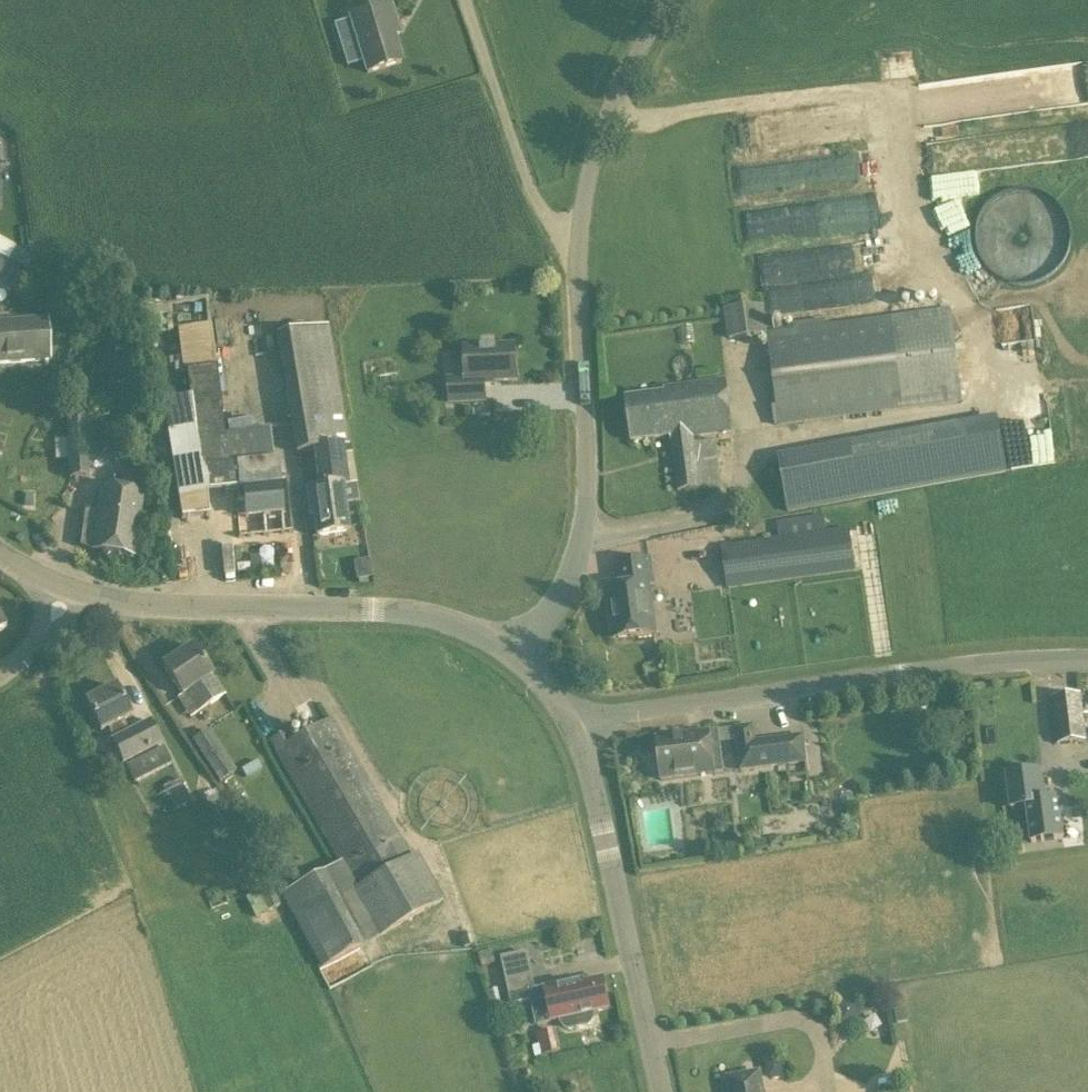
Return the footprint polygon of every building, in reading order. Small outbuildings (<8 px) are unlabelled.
[(397,28),(390,7),(350,19),(367,73),(401,63),(391,30),(397,28)] [(989,202),(1006,277),(1073,262),(1056,187),(989,202)] [(888,194),(733,213),(744,302),(898,283),(888,194)] [(10,295),(13,288),(20,292),(28,276),(7,263),(0,259),(0,290),(10,295)] [(727,340),(767,336),(763,304),(724,309),(727,340)] [(1032,304),(995,309),(999,341),(1037,336),(1032,304)] [(949,313),(767,335),(778,426),(960,403),(949,313)] [(46,321),(0,324),(0,364),(49,361),(46,321)] [(319,490),(341,487),(348,486),(343,447),(348,447),(328,327),(275,336),(296,454),(314,452),(319,490)] [(238,491),(241,490),(243,502),(229,503),(232,531),(246,529),(245,518),(280,514),(275,463),(239,466),(227,467),(215,370),(210,337),(182,340),(186,373),(188,399),(162,406),(174,479),(175,487),(181,521),(207,516),(205,493),(238,491)] [(515,348),(464,350),(465,380),(449,381),(450,402),(484,401),(483,382),(516,381),(515,348)] [(726,382),(663,390),(664,394),(626,398),(631,442),(671,437),(677,491),(699,489),(693,437),(732,432),(726,382)] [(92,418),(66,419),(69,479),(88,478),(87,455),(94,455),(92,418)] [(968,426),(849,446),(778,458),(787,513),(860,500),(975,479),(968,426)] [(143,486),(157,483),(153,460),(138,463),(143,486)] [(96,514),(85,513),(81,546),(91,551),(134,556),(141,493),(126,491),(127,485),(108,482),(107,488),(100,487),(96,514)] [(347,534),(341,487),(319,490),(309,491),(315,538),(347,534)] [(823,517),(776,523),(778,539),(721,548),(727,590),(855,572),(848,530),(826,532),(823,517)] [(259,555),(249,556),(250,571),(261,570),(259,555)] [(654,634),(647,585),(652,582),(649,559),(620,563),(624,588),(607,590),(613,640),(654,634)] [(7,624),(26,610),(4,581),(0,585),(0,614),(7,624)] [(192,648),(163,667),(182,697),(186,695),(197,712),(223,695),(192,648)] [(115,688),(86,703),(100,732),(129,717),(115,688)] [(1086,741),(1081,694),(1051,698),(1056,744),(1086,741)] [(292,741),(286,731),(268,742),(353,891),(338,899),(332,888),(290,910),(321,970),(363,947),(375,941),(444,901),(417,854),(411,857),(331,718),(292,741)] [(123,765),(162,745),(150,721),(111,741),(123,765)] [(753,725),(734,728),(735,742),(740,772),(807,764),(804,736),(756,741),(753,725)] [(191,741),(218,783),(236,772),(208,730),(191,741)] [(714,774),(710,733),(656,740),(661,780),(714,774)] [(163,747),(125,767),(134,783),(171,764),(163,747)] [(1041,772),(1007,777),(1011,807),(1032,807),(1035,829),(1061,826),(1058,802),(1045,802),(1041,772)] [(179,780),(163,788),(169,801),(186,793),(179,780)] [(218,793),(205,800),(221,829),(234,822),(218,793)] [(270,886),(246,899),(256,918),(280,905),(270,886)] [(537,1025),(559,1020),(560,1025),(564,1029),(568,1030),(589,1026),(592,1023),(594,1018),(593,1013),(609,1010),(603,980),(583,984),(583,981),(534,991),(526,952),(502,957),(511,1004),(532,1001),(537,1025)] [(539,1045),(532,1047),(535,1058),(558,1052),(553,1031),(536,1034),(539,1045)] [(784,1057),(764,1061),(767,1081),(787,1077),(784,1057)] [(755,1073),(723,1079),(725,1091),(759,1091),(755,1073)]
